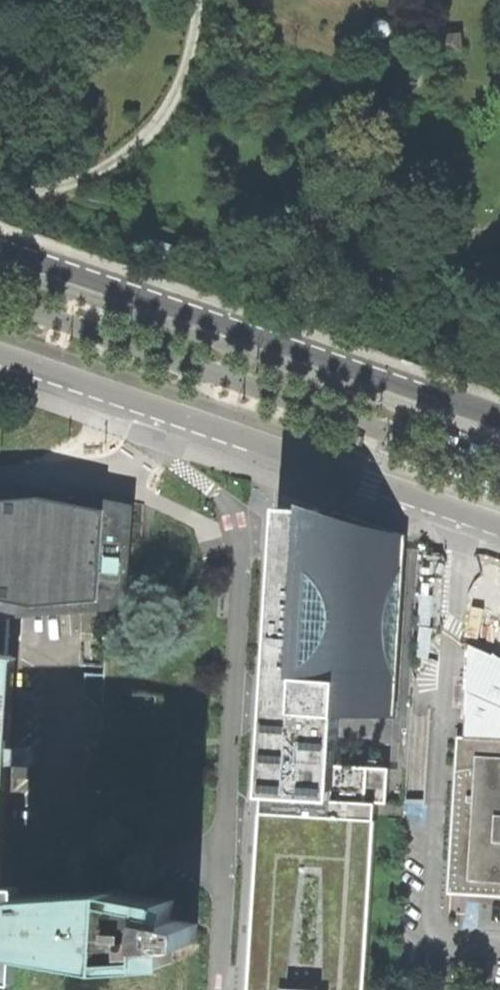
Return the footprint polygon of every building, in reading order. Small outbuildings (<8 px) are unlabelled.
[(374,23),(373,25),(373,27),(373,30),(375,32),(376,35),(379,36),(381,37),(384,37),(386,36),(389,35),(391,33),(392,30),(393,27),(393,24),(391,21),(389,19),(387,18),(384,17),(381,17),(378,18),(375,20),(374,23)] [(460,50),(459,36),(436,38),(437,51),(460,50)] [(155,244),(152,254),(172,261),(175,251),(155,244)] [(440,436),(439,439),(455,444),(457,437),(441,431),(440,436)] [(470,446),(469,450),(485,455),(488,447),(472,442),(470,446)] [(463,471),(464,468),(448,462),(446,470),(462,476),(463,471)] [(490,481),(492,478),(476,472),(473,480),(489,485),(490,481)] [(18,976),(19,951),(115,968),(170,965),(170,945),(185,944),(196,944),(197,925),(171,918),(172,899),(115,891),(22,896),(21,904),(1,904),(3,859),(5,854),(16,659),(13,655),(9,655),(5,659),(3,658),(3,646),(5,644),(5,617),(108,612),(127,611),(131,507),(9,481),(0,482),(0,976),(18,976)] [(335,519),(282,515),(260,796),(376,805),(387,806),(390,770),(335,766),(340,713),(391,717),(407,524),(335,519)] [(468,646),(463,737),(499,740),(499,665),(496,663),(496,659),(468,646)] [(463,737),(455,889),(499,892),(499,740),(463,737)] [(260,796),(250,989),(365,989),(376,805),(260,796)]
